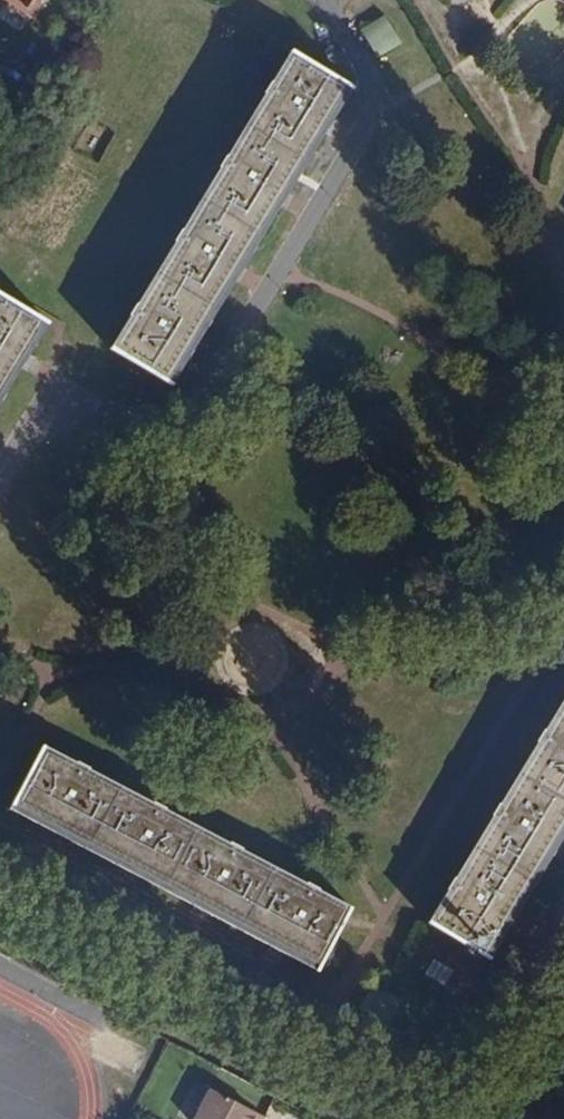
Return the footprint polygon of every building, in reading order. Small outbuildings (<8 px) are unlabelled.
[(32,16),(36,11),(19,0),(10,0),(32,16)] [(36,11),(44,0),(19,0),(36,11)] [(361,30),(375,56),(397,45),(383,19),(361,30)] [(289,50),(109,348),(169,385),(351,86),(289,50)] [(45,321),(0,295),(0,397),(45,321)] [(437,922),(501,961),(563,858),(563,712),(437,922)] [(51,744),(17,807),(335,973),(370,908),(51,744)] [(194,1118),(260,1118),(208,1091),(194,1118)]
